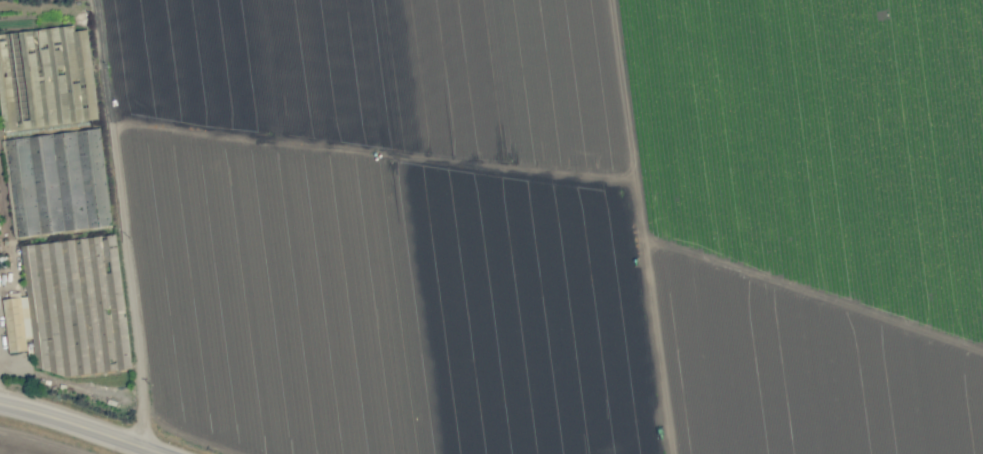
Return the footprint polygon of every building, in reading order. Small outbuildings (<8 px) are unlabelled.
[(97,119),(87,29),(73,31),(72,25),(10,32),(14,70),(18,69),(20,86),(27,85),(29,103),(33,103),(36,126),(97,119)] [(13,237),(111,225),(99,128),(2,139),(13,237)] [(130,366),(123,298),(109,300),(103,296),(100,296),(98,285),(84,287),(83,279),(80,279),(69,266),(58,257),(53,268),(51,266),(53,280),(45,281),(44,280),(42,267),(43,267),(41,252),(49,242),(20,246),(23,276),(24,283),(26,296),(1,299),(7,353),(26,350),(25,337),(31,339),(35,377),(130,366)]
